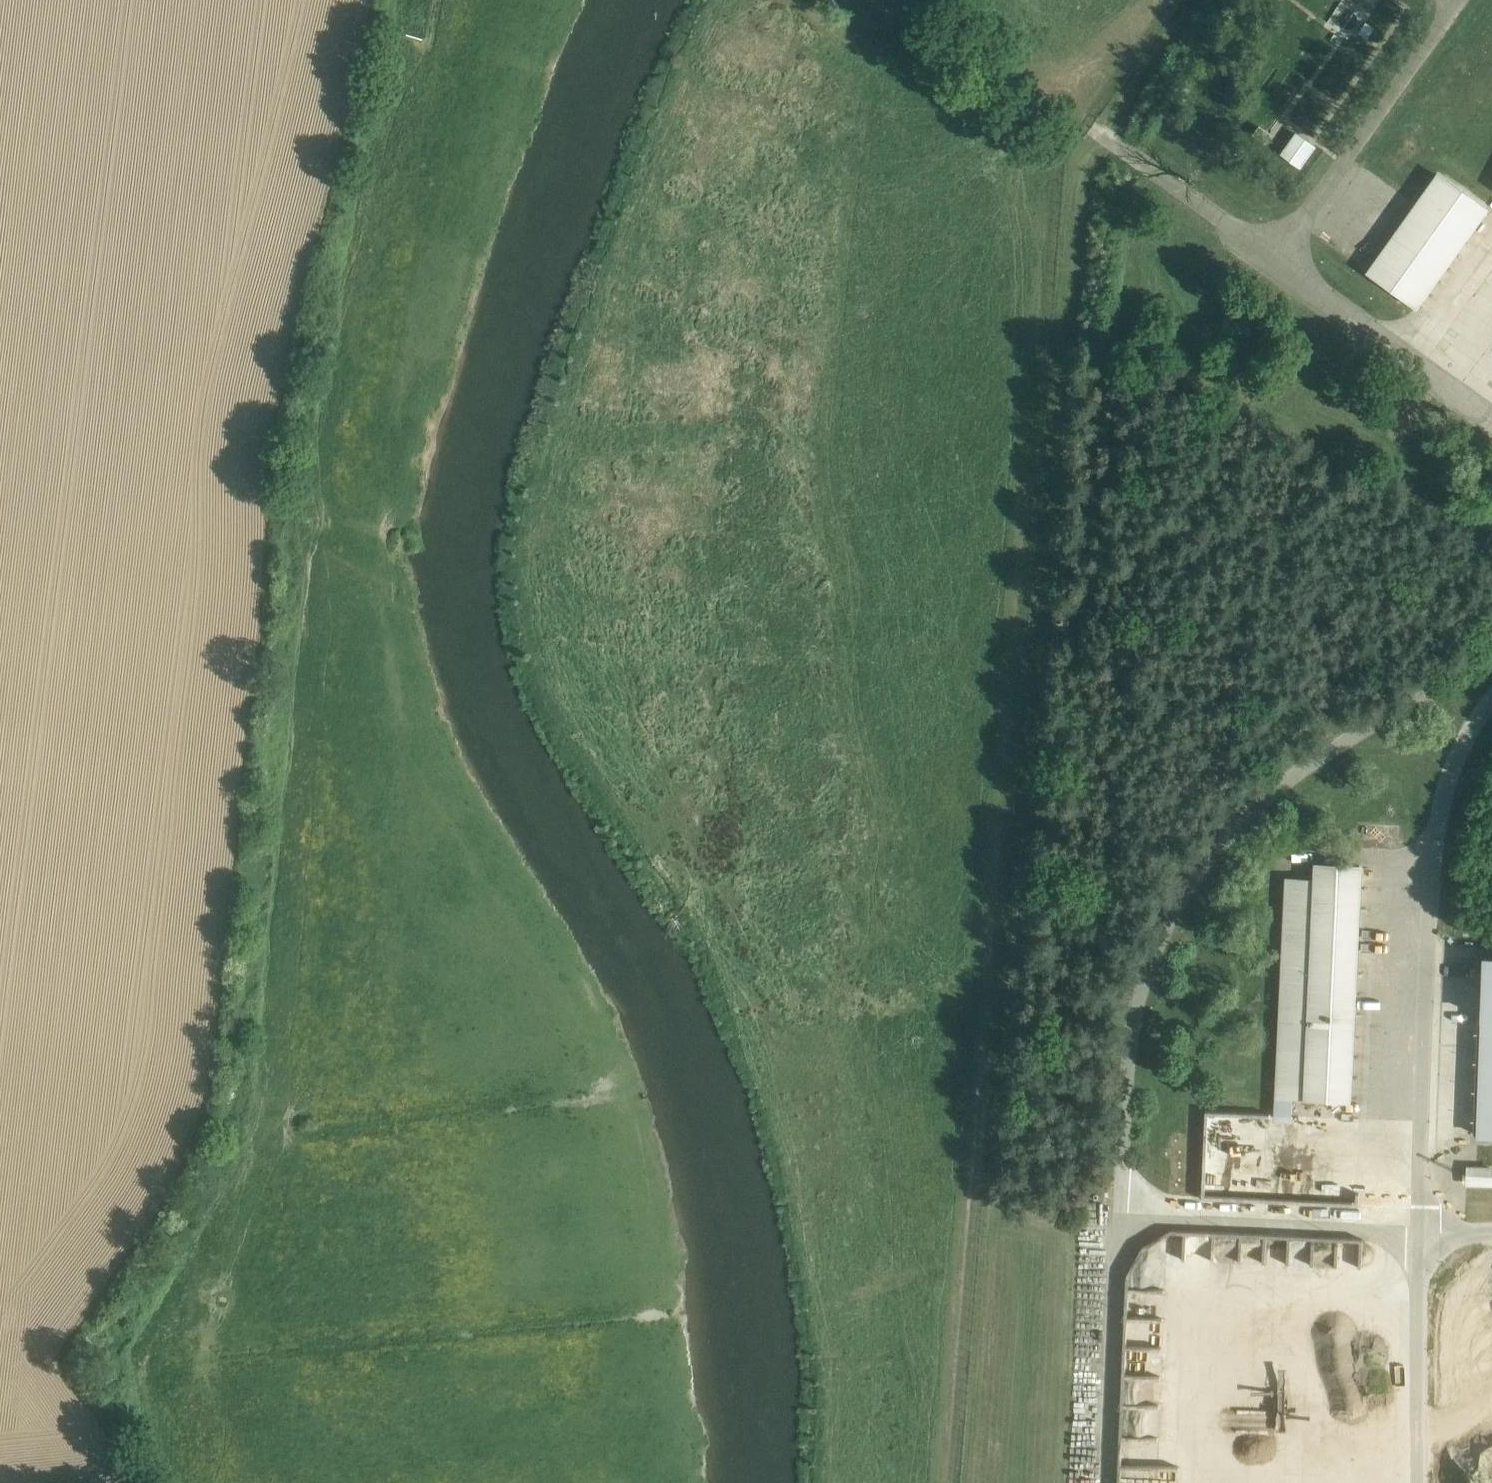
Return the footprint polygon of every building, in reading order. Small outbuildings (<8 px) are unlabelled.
[(1320,146),(1303,134),(1289,153),(1306,166),(1320,146)] [(1490,209),(1444,176),(1375,273),(1421,305),(1490,209)] [(1324,867),(1324,881),(1296,880),(1290,1085),(1316,1086),(1316,1100),(1358,1101),(1366,868),(1324,867)] [(1488,957),(1483,1135),(1491,1135),(1491,957),(1488,957)] [(1473,1166),(1472,1184),(1491,1184),(1491,1166),(1473,1166)]
